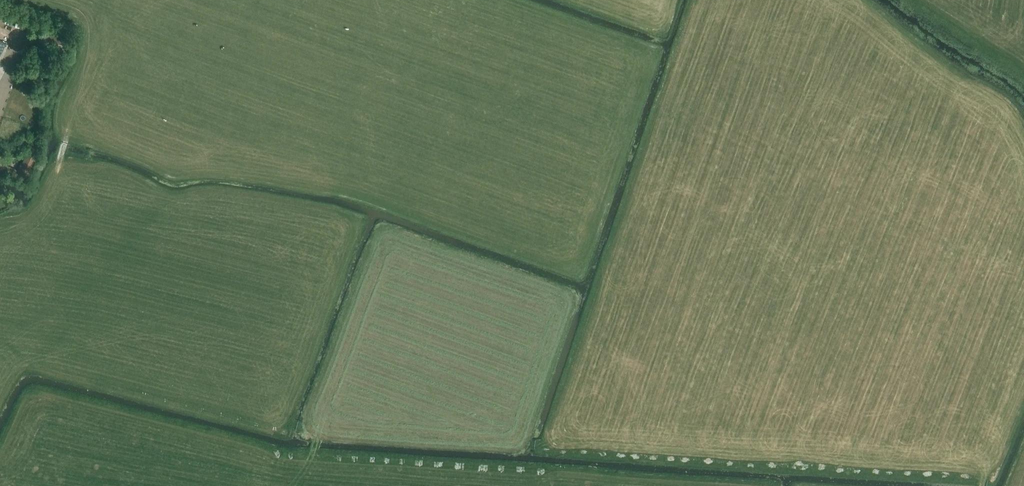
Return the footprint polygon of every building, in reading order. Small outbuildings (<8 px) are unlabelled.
[(37,158),(27,153),(22,163),(21,162),(18,169),(0,161),(0,170),(27,182),(37,158)]
